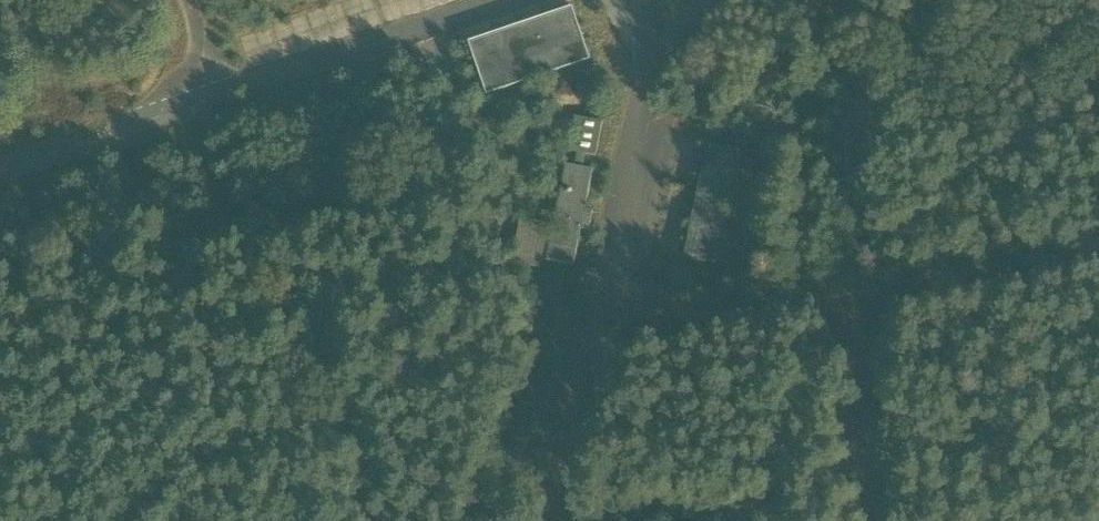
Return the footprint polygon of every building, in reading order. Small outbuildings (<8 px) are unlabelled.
[(468,39),(485,94),(592,60),(575,6),(468,39)] [(521,263),(538,267),(540,258),(570,264),(577,229),(586,230),(590,207),(582,206),(589,171),(579,169),(581,156),(591,157),(598,122),(573,117),(566,152),(575,154),(572,167),(560,165),(548,226),(518,220),(510,261),(521,263)] [(681,260),(718,267),(740,152),(703,144),(681,260)]
